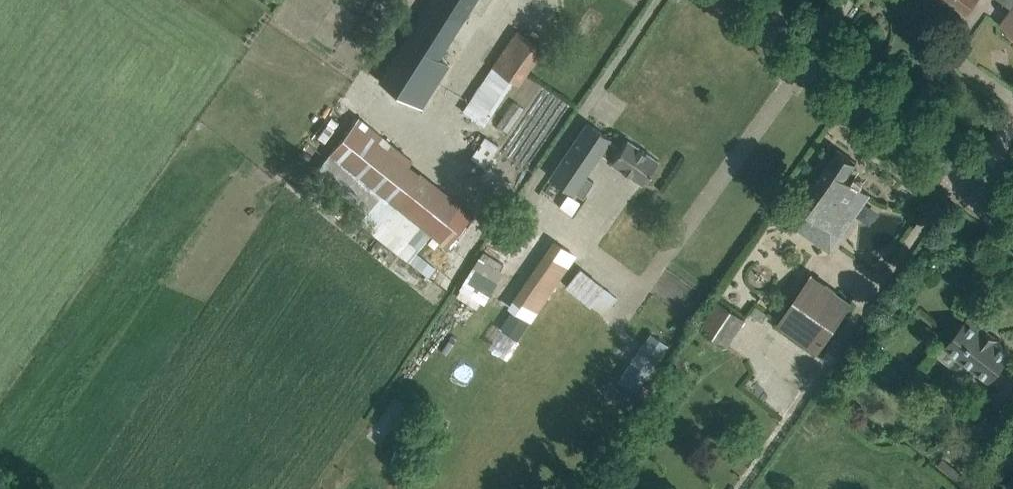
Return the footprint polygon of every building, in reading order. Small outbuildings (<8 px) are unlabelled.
[(476,0),(430,0),(378,80),(422,108),(451,64),(439,56),(476,0)] [(967,12),(975,0),(951,0),(967,12)] [(1012,25),(1012,7),(1004,19),(1012,25)] [(518,84),(543,47),(517,30),(493,66),(518,84)] [(514,102),(496,126),(506,133),(524,109),(514,102)] [(360,115),(331,153),(316,170),(368,211),(360,222),(410,261),(432,233),(448,245),(473,213),(460,204),(462,202),(410,164),(414,158),(360,115)] [(609,137),(587,123),(552,175),(583,196),(592,183),(582,176),(599,152),(607,139),(609,137)] [(485,137),(471,159),(493,173),(507,151),(485,137)] [(642,184),(658,160),(627,139),(620,148),(607,139),(599,152),(611,160),(610,162),(642,184)] [(870,194),(846,177),(857,161),(838,148),(798,205),(841,235),(870,194)] [(458,298),(485,310),(518,240),(491,228),(458,298)] [(880,273),(895,251),(869,233),(854,255),(880,273)] [(581,265),(566,284),(591,304),(606,286),(603,284),(581,265)] [(817,351),(852,301),(812,273),(777,323),(817,351)] [(701,325),(727,343),(746,317),(720,299),(701,325)] [(510,311),(497,330),(514,342),(527,323),(510,311)] [(1012,352),(997,340),(998,338),(985,327),(983,329),(968,318),(946,346),(989,380),(991,378),(1000,386),(991,398),(1006,409),(1012,400),(1012,376),(1010,373),(1008,376),(999,369),(1012,352)] [(488,324),(482,333),(491,339),(497,330),(488,324)] [(651,333),(617,381),(634,393),(667,345),(651,333)] [(627,391),(620,401),(631,408),(638,399),(627,391)] [(963,454),(956,463),(960,466),(967,458),(963,454)] [(1004,488),(1012,488),(1012,476),(1004,488)]
